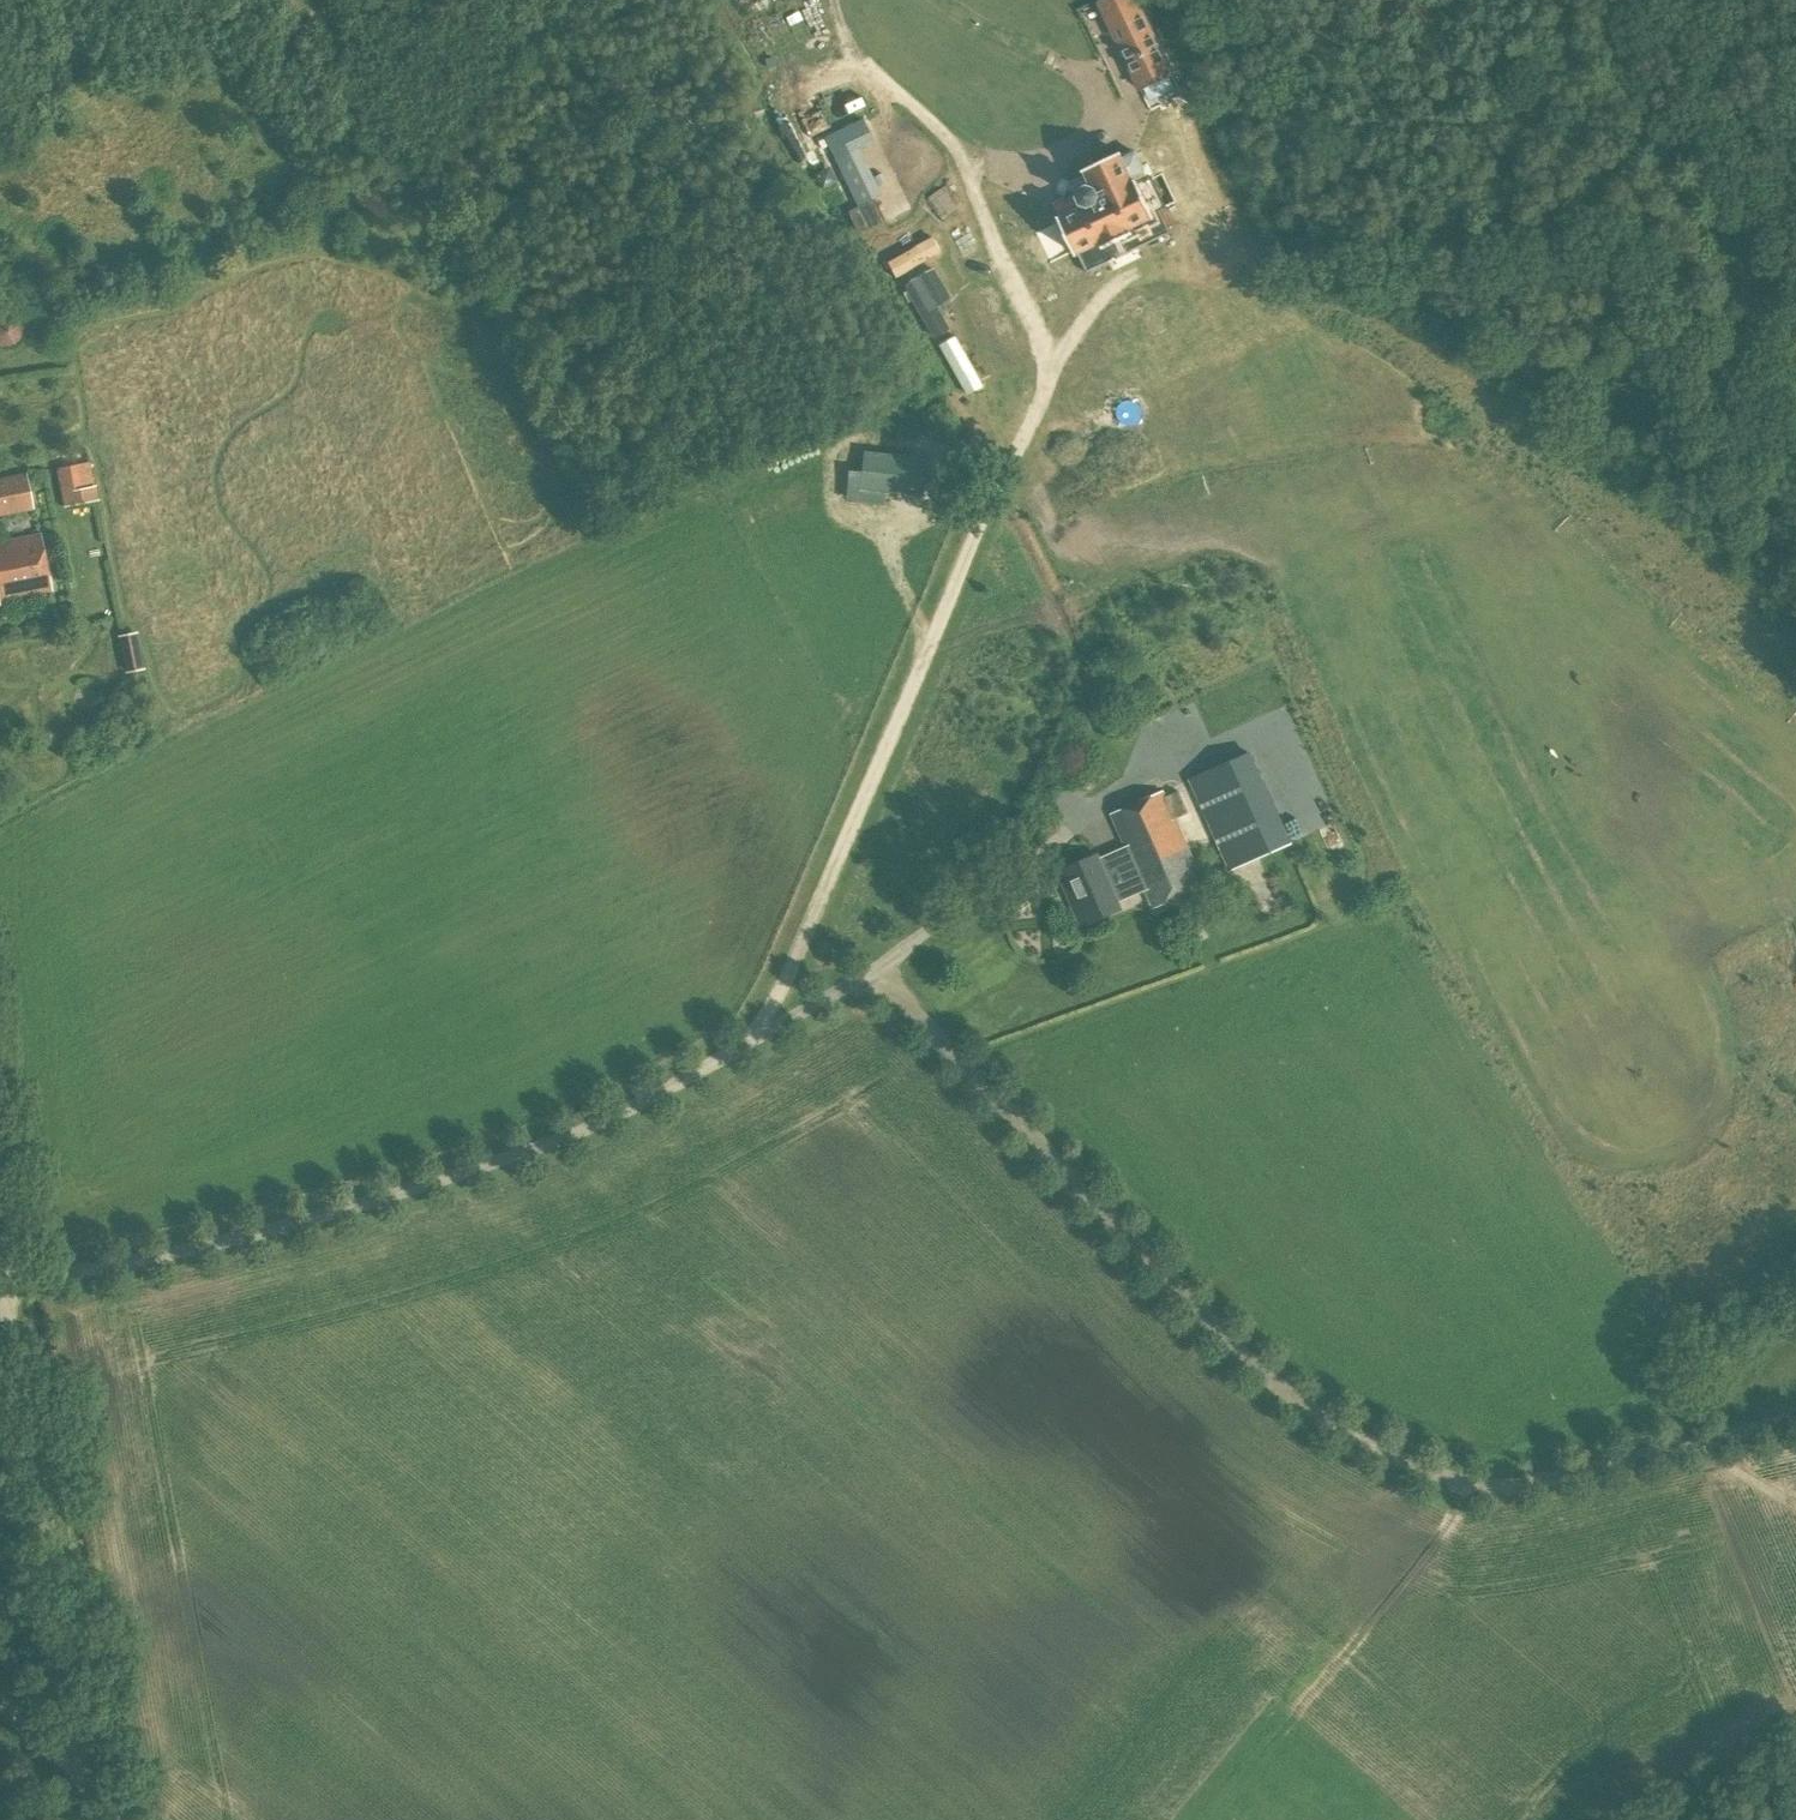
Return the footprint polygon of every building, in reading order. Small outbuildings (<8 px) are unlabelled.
[(1129,0),(1122,0),(1095,13),(1138,99),(1170,83),(1129,0)] [(825,137),(858,206),(872,199),(849,153),(854,140),(869,132),(863,119),(825,137)] [(1132,153),(1119,162),(1115,157),(1081,180),(1093,198),(1088,197),(1081,201),(1080,209),(1084,216),(1089,217),(1062,235),(1084,269),(1109,252),(1113,258),(1139,241),(1135,235),(1160,218),(1137,184),(1134,186),(1131,182),(1145,173),(1132,153)] [(83,463),(81,452),(61,456),(62,467),(59,467),(67,505),(95,499),(87,462),(83,463)] [(33,508),(26,474),(0,479),(0,514),(33,508)] [(50,589),(39,535),(0,543),(0,599),(50,589)] [(138,639),(122,645),(131,670),(148,663),(138,639)] [(1151,712),(1147,726),(1162,731),(1167,718),(1151,712)] [(1231,869),(1290,843),(1250,753),(1191,779),(1231,869)] [(1188,813),(1179,791),(1165,796),(1163,791),(1111,814),(1126,845),(1099,857),(1098,853),(1063,869),(1087,923),(1122,908),(1119,902),(1138,894),(1144,891),(1152,909),(1205,886),(1204,883),(1208,881),(1196,854),(1192,856),(1175,818),(1188,813)]
